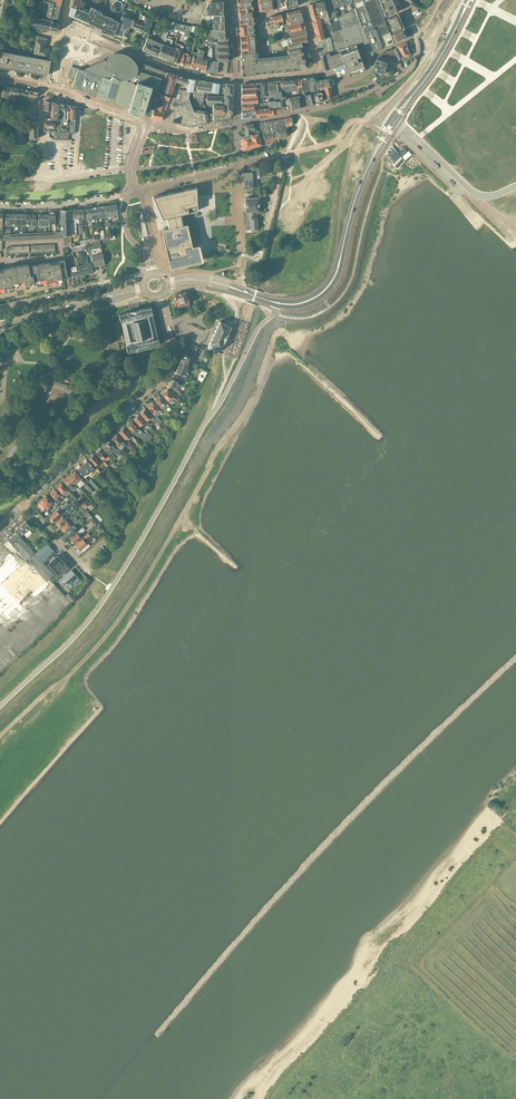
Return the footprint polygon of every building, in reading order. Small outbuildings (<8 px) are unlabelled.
[(69,15),(72,17),(88,23),(94,8),(91,7),(89,11),(81,7),(82,0),(71,0),(70,5),(70,6),(71,6),(71,7),(70,12),(69,15)] [(117,0),(116,0),(111,5),(109,8),(108,11),(109,11),(121,16),(125,4),(122,3),(122,2),(117,0)] [(209,0),(210,0),(209,1),(202,14),(226,14),(225,8),(227,8),(226,0),(209,0)] [(238,10),(253,9),(252,0),(237,0),(238,10)] [(272,0),(258,0),(258,1),(255,1),(257,11),(274,9),(272,2),(272,1),(273,1),(272,0)] [(273,2),(275,9),(277,8),(278,10),(298,6),(297,0),(275,0),(276,1),(273,2)] [(341,29),(334,31),(334,32),(335,35),(332,36),(331,36),(329,37),(326,37),(317,40),(321,55),(324,54),(346,47),(356,44),(364,42),(369,57),(374,55),(373,53),(368,39),(365,33),(353,0),(334,0),(341,29)] [(325,0),(318,2),(321,15),(322,15),(322,17),(326,34),(331,33),(332,36),(335,35),(334,31),(325,0)] [(325,0),(334,31),(341,29),(334,0),(326,0),(325,0)] [(365,33),(373,53),(380,50),(383,46),(376,29),(375,29),(374,27),(363,0),(353,0),(365,33)] [(369,14),(374,27),(386,22),(381,8),(377,0),(363,0),(369,14)] [(395,0),(380,0),(386,16),(401,10),(402,7),(400,3),(398,0),(396,0),(395,0)] [(50,2),(47,17),(59,20),(60,20),(60,19),(61,18),(61,17),(61,15),(62,13),(62,11),(63,6),(57,4),(52,3),(50,2)] [(309,5),(308,5),(312,19),(322,17),(322,15),(321,15),(318,2),(317,2),(316,3),(309,5)] [(95,9),(94,8),(88,23),(95,27),(98,28),(101,29),(100,31),(106,33),(113,36),(114,33),(121,16),(109,11),(107,15),(107,16),(104,15),(101,13),(102,11),(95,8),(95,9)] [(131,23),(130,26),(138,29),(137,32),(139,32),(146,15),(145,15),(147,11),(142,9),(141,14),(138,20),(133,18),(131,23)] [(239,22),(239,25),(240,24),(240,25),(254,22),(255,22),(254,19),(254,16),(253,17),(253,9),(238,10),(239,17),(239,22)] [(289,32),(305,28),(303,21),(300,9),(286,12),(286,13),(288,22),(289,24),(287,25),(288,32),(289,32)] [(121,16),(114,33),(122,36),(123,36),(125,36),(126,37),(127,32),(129,27),(130,26),(131,23),(133,18),(134,14),(123,10),(121,16)] [(56,31),(59,28),(60,25),(58,22),(53,21),(53,20),(37,18),(38,14),(32,13),(30,26),(41,28),(41,31),(45,32),(45,29),(56,31)] [(389,22),(391,22),(392,24),(402,21),(399,13),(398,13),(388,18),(389,22)] [(227,28),(226,14),(202,14),(201,18),(206,18),(206,24),(201,24),(200,28),(205,28),(204,37),(211,38),(211,42),(227,41),(227,39),(227,38),(227,29),(226,29),(226,28),(227,28)] [(279,26),(279,25),(283,24),(281,14),(273,16),(269,17),(270,23),(271,27),(279,26)] [(154,18),(146,15),(139,32),(141,33),(142,31),(148,33),(154,18)] [(322,17),(312,19),(314,26),(315,28),(315,31),(316,33),(316,35),(317,38),(317,40),(326,37),(326,34),(322,17)] [(191,27),(179,24),(172,21),(168,30),(188,37),(191,27)] [(404,25),(403,25),(402,21),(392,24),(393,27),(391,28),(393,32),(404,28),(405,28),(404,26),(404,25)] [(240,24),(239,25),(240,36),(256,35),(255,34),(253,34),(252,23),(255,23),(255,22),(254,22),(240,25),(240,24)] [(387,24),(379,27),(382,35),(383,35),(390,32),(387,24)] [(289,32),(290,36),(306,32),(305,28),(289,32)] [(408,36),(406,32),(405,32),(404,29),(394,34),(396,41),(407,37),(407,36),(408,36)] [(142,49),(157,56),(163,43),(167,35),(168,32),(163,31),(160,38),(149,34),(145,42),(142,49)] [(284,41),(281,41),(282,42),(283,46),(285,46),(288,45),(288,41),(297,38),(307,36),(306,32),(290,36),(283,38),(284,41)] [(49,38),(48,37),(37,35),(34,48),(33,54),(47,57),(49,49),(44,48),(45,42),(47,43),(48,42),(49,38)] [(163,43),(157,56),(166,60),(172,47),(171,46),(173,39),(174,37),(167,35),(163,43)] [(241,53),(255,52),(257,52),(256,35),(240,36),(241,53)] [(297,38),(288,41),(288,45),(289,45),(290,45),(292,44),(298,43),(301,42),(301,43),(308,41),(307,36),(297,38)] [(211,38),(204,37),(203,44),(202,46),(203,46),(209,47),(211,48),(211,42),(211,38)] [(227,41),(211,42),(211,44),(211,48),(211,55),(212,61),(215,61),(218,61),(228,61),(227,41)] [(399,58),(399,59),(403,57),(410,55),(411,55),(410,54),(409,50),(408,47),(406,43),(407,43),(406,42),(405,42),(406,42),(397,45),(398,47),(395,48),(397,55),(399,58)] [(172,47),(166,60),(173,62),(177,49),(176,48),(176,47),(175,47),(176,43),(174,48),(172,47)] [(177,49),(173,62),(178,63),(182,50),(183,50),(184,46),(176,43),(175,47),(176,47),(176,48),(177,49)] [(190,67),(197,69),(199,58),(201,58),(202,57),(204,50),(202,49),(203,46),(202,46),(203,44),(198,43),(197,48),(199,49),(198,53),(195,52),(194,55),(192,55),(190,67)] [(346,47),(321,55),(324,70),(328,69),(335,67),(338,76),(349,72),(350,75),(354,73),(354,75),(362,72),(362,70),(366,68),(362,59),(356,44),(346,47)] [(255,52),(241,53),(242,73),(241,74),(241,75),(242,76),(243,75),(244,75),(255,74),(259,73),(260,73),(286,71),(287,71),(289,70),(292,70),(294,70),(297,70),(298,69),(299,69),(300,69),(302,69),(302,68),(303,68),(304,68),(304,67),(305,66),(305,65),(305,63),(305,61),(304,61),(304,59),(304,58),(303,55),(303,54),(302,51),(302,48),(301,47),(289,49),(289,50),(287,50),(287,51),(288,56),(270,58),(270,56),(265,57),(265,59),(256,60),(255,52)] [(182,50),(178,63),(179,63),(182,64),(182,65),(184,65),(189,49),(187,49),(186,51),(183,50),(182,50)] [(189,49),(184,65),(186,66),(187,66),(188,66),(190,67),(192,55),(190,54),(191,50),(189,49)] [(41,74),(48,75),(50,60),(46,59),(0,51),(0,67),(41,74)] [(160,84),(165,72),(164,71),(163,71),(144,64),(143,63),(142,63),(142,66),(140,66),(137,67),(136,64),(135,62),(133,59),(131,57),(128,55),(125,54),(122,53),(120,53),(118,53),(116,53),(113,53),(110,54),(108,56),(107,58),(106,60),(105,59),(84,68),(85,69),(84,70),(78,68),(77,72),(76,72),(75,73),(75,74),(74,75),(75,76),(74,80),(72,87),(86,92),(87,92),(104,97),(104,96),(105,101),(112,101),(117,105),(121,105),(121,107),(126,107),(129,107),(128,110),(138,113),(144,115),(147,116),(149,107),(150,107),(155,95),(157,89),(159,84),(160,84)] [(199,58),(197,69),(199,69),(202,70),(205,71),(205,70),(205,66),(206,61),(206,58),(202,57),(202,58),(201,58),(199,58)] [(377,58),(374,69),(384,73),(388,62),(377,58)] [(205,66),(205,70),(217,72),(227,73),(228,61),(218,61),(215,61),(212,61),(212,62),(207,61),(206,61),(205,66)] [(165,86),(169,73),(165,72),(160,84),(159,84),(157,89),(163,91),(163,89),(161,88),(162,85),(165,86)] [(177,75),(169,73),(165,86),(163,89),(163,91),(162,91),(171,95),(175,81),(177,75)] [(186,90),(188,78),(180,76),(177,75),(175,81),(178,82),(180,83),(179,89),(186,90)] [(301,79),(304,92),(305,92),(305,93),(305,94),(307,94),(311,93),(311,92),(310,90),(309,84),(308,79),(308,78),(306,78),(305,77),(303,78),(301,79)] [(188,78),(186,90),(193,92),(193,90),(208,92),(213,93),(218,93),(220,91),(221,87),(219,85),(219,83),(213,82),(213,83),(195,80),(195,79),(188,78)] [(282,80),(280,81),(281,92),(290,91),(298,90),(296,79),(294,79),(293,79),(284,80),(283,80),(282,80)] [(301,79),(296,79),(298,90),(298,91),(299,92),(299,94),(299,95),(301,107),(307,105),(304,95),(304,94),(302,86),(301,79)] [(315,81),(314,81),(315,84),(316,87),(316,90),(324,88),(330,87),(328,79),(315,81)] [(279,81),(274,81),(275,88),(275,96),(275,98),(276,101),(282,101),(282,99),(282,97),(281,92),(280,81),(279,81)] [(242,84),(241,91),(250,90),(259,89),(259,82),(243,84),(242,84)] [(259,82),(259,89),(260,94),(262,94),(263,97),(263,102),(269,102),(269,101),(268,97),(268,93),(268,86),(267,82),(259,82)] [(222,89),(222,93),(224,93),(225,93),(232,94),(232,92),(233,84),(225,83),(225,87),(222,87),(222,89)] [(4,86),(2,96),(9,98),(10,94),(11,87),(4,86)] [(333,96),(331,91),(330,87),(324,88),(324,89),(324,91),(323,91),(321,92),(321,93),(321,94),(322,95),(322,96),(323,98),(323,100),(324,100),(328,99),(333,97),(333,96)] [(24,89),(18,88),(18,93),(15,93),(14,93),(14,94),(13,98),(22,100),(24,89)] [(30,90),(24,89),(22,100),(31,101),(35,97),(33,97),(29,97),(30,91),(30,90)] [(149,107),(147,116),(148,116),(148,115),(151,116),(151,117),(152,117),(151,118),(154,119),(156,119),(159,120),(160,120),(161,120),(162,119),(163,112),(164,113),(165,111),(165,110),(165,109),(166,109),(166,108),(166,107),(167,106),(167,105),(167,104),(168,103),(168,101),(169,101),(171,95),(162,91),(163,91),(157,89),(155,95),(150,107),(149,107)] [(207,93),(208,92),(193,90),(193,92),(187,91),(186,90),(179,89),(176,99),(176,102),(173,103),(175,110),(173,111),(171,122),(191,127),(208,123),(206,110),(204,105),(202,104),(204,93),(207,93)] [(250,90),(241,91),(241,97),(260,96),(260,97),(261,97),(263,97),(262,96),(262,95),(262,94),(261,94),(259,94),(259,92),(259,89),(250,90)] [(304,92),(304,94),(307,105),(315,103),(312,94),(312,92),(311,93),(307,94),(305,94),(305,93),(305,92),(304,92)] [(313,94),(313,95),(314,96),(314,99),(315,103),(319,101),(323,100),(323,98),(322,96),(322,95),(321,94),(321,93),(321,92),(317,93),(315,93),(314,94),(313,94)] [(222,93),(222,95),(224,96),(226,96),(226,101),(232,102),(232,99),(232,98),(232,95),(232,94),(225,93),(224,93),(222,93)] [(214,95),(207,95),(206,104),(213,104),(226,105),(226,101),(226,96),(224,96),(222,95),(214,95)] [(299,95),(282,99),(282,101),(283,106),(284,106),(289,104),(290,110),(301,107),(299,95)] [(241,97),(241,104),(260,103),(260,97),(260,96),(241,97)] [(276,101),(269,101),(269,102),(269,108),(269,109),(275,108),(276,114),(280,113),(279,107),(283,106),(282,101),(276,101)] [(56,103),(51,102),(51,105),(51,109),(51,111),(51,113),(51,114),(51,115),(51,117),(51,118),(51,121),(55,122),(54,127),(54,131),(54,139),(58,139),(61,140),(65,140),(68,140),(69,137),(69,134),(69,133),(66,132),(63,132),(63,129),(63,125),(63,123),(63,121),(64,118),(64,115),(62,115),(61,115),(60,114),(60,112),(60,108),(61,104),(56,103)] [(260,103),(241,104),(241,107),(241,110),(245,110),(248,110),(252,109),(255,109),(257,109),(258,109),(264,108),(269,108),(269,102),(263,102),(260,103)] [(213,113),(209,113),(209,115),(210,121),(213,120),(213,122),(227,119),(231,118),(232,116),(232,112),(232,108),(226,108),(226,105),(213,104),(213,113)] [(63,125),(63,132),(69,133),(74,133),(76,119),(77,107),(69,105),(68,112),(68,118),(67,118),(66,118),(66,120),(66,122),(67,122),(67,124),(67,125),(65,125),(63,125)] [(245,110),(241,110),(241,114),(241,118),(247,118),(252,117),(254,117),(256,117),(263,116),(270,115),(270,114),(270,112),(270,110),(269,109),(269,108),(264,108),(258,109),(257,109),(255,109),(252,109),(248,110),(245,110)] [(99,112),(95,121),(101,124),(105,114),(99,112)] [(105,114),(101,124),(107,126),(111,116),(110,116),(105,114)] [(111,116),(107,126),(113,128),(114,127),(115,124),(116,121),(117,118),(111,116),(110,116),(111,116)] [(27,124),(27,138),(37,139),(38,122),(38,117),(30,117),(29,124),(27,124)] [(44,129),(44,131),(49,131),(50,131),(51,131),(54,131),(54,127),(55,122),(51,121),(51,118),(45,118),(44,128),(44,129)] [(261,131),(258,132),(261,143),(266,142),(277,138),(277,136),(276,133),(275,132),(275,131),(275,129),(281,127),(286,126),(286,125),(286,122),(285,118),(284,118),(259,122),(261,131)] [(124,121),(110,155),(111,156),(122,160),(136,126),(124,121)] [(249,124),(244,124),(245,130),(245,136),(248,135),(251,134),(252,134),(252,132),(252,131),(253,130),(254,130),(254,127),(253,123),(249,124)] [(281,127),(275,129),(275,131),(275,132),(276,133),(277,136),(277,138),(283,137),(288,135),(287,130),(286,126),(281,127)] [(24,143),(23,130),(15,131),(15,144),(24,143)] [(261,143),(258,132),(252,134),(251,134),(248,135),(249,136),(242,138),(243,147),(243,150),(262,144),(261,144),(261,143)] [(132,199),(132,200),(132,201),(132,202),(136,220),(143,219),(141,213),(141,211),(141,210),(142,209),(143,208),(143,207),(144,207),(145,206),(146,206),(156,203),(158,208),(163,229),(162,230),(170,266),(205,258),(194,211),(198,211),(197,204),(211,201),(197,142),(195,134),(190,135),(190,137),(143,148),(140,154),(144,154),(152,189),(138,192),(136,193),(135,193),(134,194),(134,195),(133,195),(133,196),(132,197),(132,199)] [(389,153),(387,156),(395,163),(399,158),(391,151),(390,150),(388,152),(389,153)] [(111,156),(107,166),(120,164),(122,160),(111,156)] [(97,157),(90,158),(92,168),(101,167),(100,162),(97,163),(97,157)] [(66,168),(63,168),(64,173),(73,171),(72,161),(65,162),(65,163),(65,165),(66,168)] [(43,166),(43,173),(49,173),(49,175),(54,174),(54,166),(44,166),(43,166)] [(251,172),(244,172),(244,180),(257,179),(256,167),(251,168),(251,172)] [(259,184),(257,185),(257,179),(244,180),(244,188),(252,188),(252,191),(257,191),(257,190),(259,190),(259,184)] [(245,212),(253,211),(259,211),(258,197),(245,198),(245,212)] [(118,214),(116,204),(105,206),(108,225),(108,227),(110,226),(109,219),(114,218),(114,215),(118,214)] [(105,205),(100,206),(101,217),(103,217),(105,226),(108,225),(105,206),(105,205)] [(58,215),(60,215),(60,219),(61,227),(61,230),(61,231),(61,235),(71,234),(71,222),(70,209),(60,210),(57,210),(58,215)] [(245,212),(246,230),(257,229),(257,217),(253,217),(253,211),(245,212)] [(100,240),(92,242),(93,246),(87,247),(89,255),(90,262),(92,267),(105,264),(102,250),(101,247),(100,240)] [(87,256),(84,256),(85,263),(88,273),(93,272),(92,267),(90,262),(88,263),(87,256)] [(73,258),(69,258),(69,259),(70,262),(73,277),(78,276),(75,266),(74,266),(73,266),(72,265),(74,265),(73,258)] [(78,276),(83,274),(81,265),(78,265),(77,258),(74,259),(75,266),(78,276)] [(50,264),(50,262),(28,265),(28,263),(3,268),(3,270),(0,271),(0,289),(13,287),(12,285),(25,282),(25,285),(47,281),(47,283),(64,280),(65,279),(65,277),(68,277),(66,268),(65,263),(64,259),(58,260),(59,262),(50,264)] [(70,262),(65,263),(66,268),(68,278),(73,277),(70,262)] [(174,296),(175,299),(176,299),(176,301),(178,306),(183,305),(184,307),(184,308),(190,306),(189,303),(188,297),(190,297),(188,291),(186,292),(186,291),(175,294),(175,295),(174,296)] [(153,313),(151,306),(150,307),(150,306),(144,308),(144,307),(141,308),(140,308),(129,311),(126,312),(119,314),(120,321),(121,321),(126,344),(128,352),(128,351),(135,350),(135,351),(139,350),(152,347),(152,346),(159,344),(160,344),(158,337),(152,314),(153,313)] [(217,352),(219,348),(221,349),(231,326),(220,321),(208,348),(217,352)] [(186,347),(196,351),(198,347),(188,342),(186,347)] [(183,354),(180,360),(191,365),(193,366),(196,367),(196,366),(197,364),(192,362),(193,358),(183,354)] [(180,360),(176,371),(186,376),(191,365),(180,360)] [(41,390),(48,393),(53,379),(49,378),(47,377),(46,377),(41,390)] [(179,398),(182,393),(180,392),(181,390),(178,389),(179,387),(181,383),(173,379),(169,386),(174,388),(173,389),(177,392),(176,394),(179,398)] [(168,389),(162,394),(169,401),(170,403),(172,401),(171,399),(174,397),(177,400),(179,398),(176,394),(172,390),(170,392),(168,389)] [(157,398),(155,400),(161,408),(164,412),(163,413),(166,417),(170,414),(165,409),(166,408),(169,405),(167,403),(160,395),(160,396),(159,396),(157,397),(157,398)] [(150,404),(148,407),(154,414),(156,416),(161,411),(159,409),(153,402),(152,403),(151,403),(150,403),(150,404)] [(154,418),(152,415),(150,413),(149,413),(145,409),(140,413),(146,420),(149,418),(151,420),(152,420),(154,418)] [(142,429),(148,425),(145,421),(139,414),(134,419),(139,426),(142,429)] [(127,425),(126,425),(133,433),(135,435),(138,432),(140,430),(141,430),(139,428),(132,420),(129,422),(126,424),(127,425)] [(121,430),(119,432),(122,435),(121,435),(124,439),(126,441),(124,442),(126,444),(130,448),(132,447),(133,446),(130,442),(129,442),(129,441),(128,440),(129,439),(128,439),(127,438),(127,437),(131,434),(128,430),(127,430),(124,427),(124,428),(123,428),(121,429),(121,430)] [(152,437),(147,431),(144,434),(145,435),(149,440),(152,437)] [(126,444),(124,442),(123,441),(117,434),(116,434),(115,434),(114,435),(114,436),(111,439),(118,446),(119,447),(117,449),(123,456),(124,455),(126,452),(123,449),(123,448),(122,447),(126,444)] [(118,450),(110,440),(102,447),(109,454),(113,459),(115,458),(112,454),(111,454),(110,453),(114,450),(118,455),(120,454),(118,451),(118,450)] [(141,446),(146,452),(150,448),(145,443),(141,446)] [(98,450),(96,452),(102,459),(103,461),(108,456),(107,455),(101,447),(100,448),(99,448),(98,449),(98,450)] [(90,457),(88,459),(94,466),(96,467),(101,463),(100,461),(93,454),(92,455),(90,456),(90,457)] [(87,460),(84,463),(91,471),(95,468),(93,467),(93,466),(87,460)] [(81,466),(88,474),(91,471),(84,463),(81,466)] [(83,475),(85,477),(88,474),(81,466),(77,469),(83,475)] [(83,480),(75,470),(69,475),(77,485),(83,480)] [(75,487),(77,485),(69,475),(64,481),(72,490),(71,491),(72,491),(75,488),(75,487)] [(88,481),(97,491),(100,489),(90,478),(88,481)] [(62,482),(56,487),(62,493),(64,495),(66,493),(66,494),(69,491),(67,489),(62,482)] [(85,485),(92,492),(94,490),(87,482),(85,485)] [(57,503),(57,504),(58,504),(61,501),(57,498),(61,495),(55,488),(54,489),(53,489),(52,490),(50,493),(55,499),(54,500),(57,503)] [(101,492),(99,494),(105,501),(107,499),(101,492)] [(44,497),(42,499),(48,506),(49,507),(50,508),(51,507),(50,506),(51,505),(50,504),(53,502),(47,495),(46,496),(45,496),(44,497)] [(77,500),(83,506),(85,508),(88,506),(89,505),(86,502),(84,499),(81,496),(79,498),(77,500)] [(50,508),(49,507),(48,506),(42,499),(40,501),(39,501),(38,502),(38,503),(37,503),(38,504),(36,506),(41,512),(45,508),(48,511),(51,509),(50,508)] [(60,526),(66,520),(64,518),(72,510),(70,507),(62,515),(62,516),(55,522),(56,522),(55,523),(57,525),(58,524),(60,526)] [(56,510),(50,517),(54,521),(61,515),(59,513),(61,511),(58,509),(56,510)] [(71,527),(79,520),(76,517),(69,523),(67,521),(61,527),(62,529),(61,530),(63,532),(64,532),(71,526),(71,527)] [(72,527),(65,533),(67,535),(67,536),(68,537),(69,537),(69,538),(76,532),(74,529),(82,522),(79,519),(79,520),(71,527),(72,527)] [(33,556),(36,553),(20,536),(31,526),(26,520),(14,530),(16,533),(9,539),(27,559),(32,555),(33,556)] [(76,533),(70,539),(74,543),(81,537),(79,535),(84,530),(82,527),(76,533)] [(82,538),(76,545),(77,547),(77,548),(79,549),(80,549),(80,550),(87,544),(88,543),(86,540),(90,536),(88,533),(82,538)] [(36,553),(33,556),(36,559),(38,557),(43,563),(45,560),(46,560),(47,562),(50,559),(54,556),(51,553),(54,551),(47,543),(36,553)] [(69,567),(57,555),(47,564),(59,576),(69,567)] [(64,580),(62,582),(68,589),(70,587),(74,584),(72,582),(78,577),(71,570),(66,575),(62,578),(64,580)] [(69,593),(65,596),(71,602),(75,599),(69,593)]
